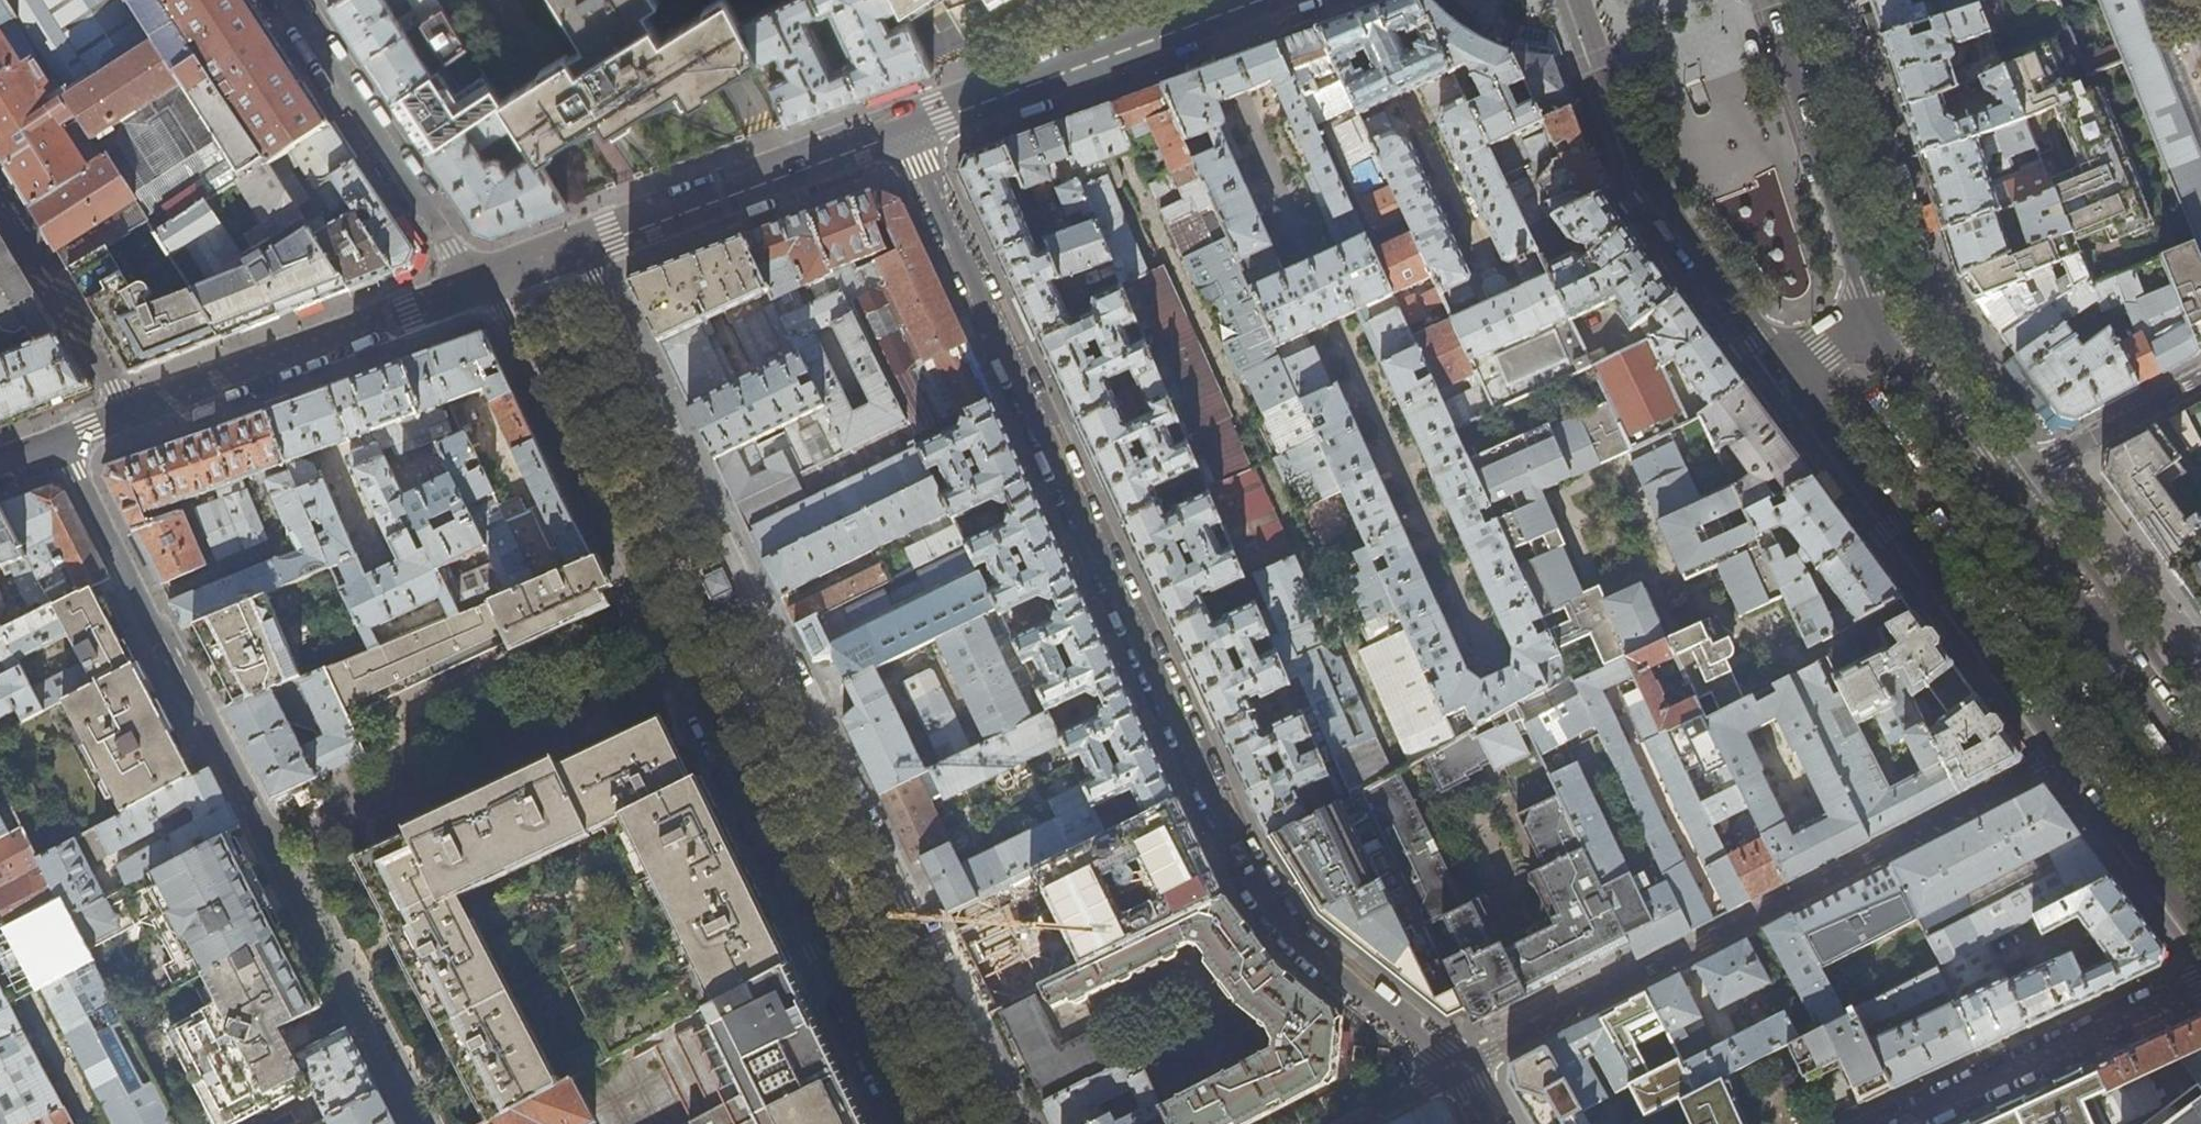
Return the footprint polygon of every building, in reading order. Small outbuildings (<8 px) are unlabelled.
[(268,165),(330,123),(282,51),(248,0),(0,0),(0,30),(17,20),(53,76),(47,80),(34,60),(23,67),(0,31),(0,159),(54,249),(66,270),(106,246),(148,220),(157,235),(247,178),(268,165)] [(347,30),(366,59),(442,10),(436,0),(409,0),(413,6),(405,4),(392,13),(384,0),(337,0),(330,5),(347,30)] [(584,48),(553,67),(500,100),(502,105),(536,157),(597,135),(621,126),(669,108),(740,81),(766,72),(740,20),(731,1),(730,0),(725,0),(662,39),(645,12),(658,3),(656,0),(555,0),(584,48)] [(815,0),(782,0),(740,20),(766,72),(778,96),(788,124),(799,120),(861,97),(835,41),(826,45),(824,40),(819,42),(815,32),(828,27),(815,0)] [(828,27),(835,41),(861,97),(925,73),(932,71),(907,20),(890,29),(883,15),(901,7),(897,0),(815,0),(828,27)] [(901,7),(902,9),(912,3),(917,0),(897,0),(901,7)] [(947,10),(973,0),(941,0),(947,10)] [(1316,28),(1357,115),(1421,86),(1503,262),(1509,265),(1513,263),(1520,279),(1507,284),(1505,280),(1498,277),(1484,284),(1483,289),(1490,304),(1452,321),(1477,374),(1482,385),(1494,412),(1592,369),(1559,299),(1545,270),(1537,253),(1527,232),(1502,179),(1466,101),(1461,92),(1418,0),(1393,0),(1369,9),(1316,28)] [(1470,73),(1478,90),(1477,91),(1478,95),(1466,101),(1502,179),(1557,152),(1542,121),(1509,51),(1489,43),(1479,37),(1471,33),(1460,26),(1451,18),(1440,7),(1433,0),(1418,0),(1461,92),(1467,89),(1464,83),(1468,79),(1469,76),(1468,74),(1470,73)] [(1448,0),(1445,0),(1440,7),(1451,18),(1460,26),(1471,33),(1478,24),(1448,0)] [(1876,11),(1883,31),(1884,35),(1886,38),(1978,7),(1975,0),(1873,0),(1876,11)] [(2115,44),(2122,61),(2195,242),(2200,256),(2200,154),(2194,137),(2200,135),(2200,92),(2180,101),(2139,0),(2098,0),(2115,44)] [(1989,33),(1978,7),(1886,38),(1882,40),(1892,70),(1904,108),(1936,97),(2003,68),(1999,58),(1997,53),(1954,73),(1950,61),(1954,57),(1952,50),(1947,49),(1946,43),(1949,42),(1949,43),(1952,42),(1957,46),(1989,33)] [(467,48),(442,10),(366,59),(386,89),(392,98),(467,48)] [(1883,31),(1876,11),(1859,17),(1866,37),(1883,31)] [(1285,39),(1315,29),(1313,21),(1282,32),(1285,39)] [(1281,41),(1277,42),(1315,125),(1321,122),(1369,228),(1378,231),(1399,222),(1406,237),(1373,252),(1393,295),(1432,278),(1360,122),(1357,115),(1316,28),(1315,29),(1285,39),(1281,41)] [(2072,83),(2052,37),(1999,58),(2003,68),(2023,118),(2024,119),(2036,114),(2031,100),(2072,83)] [(1373,252),(1315,125),(1277,42),(1225,61),(1161,85),(1193,159),(1202,179),(1229,238),(1282,357),(1300,397),(1318,437),(1339,485),(1369,551),(1395,609),(1425,675),(1434,670),(1440,683),(1431,688),(1454,741),(1516,706),(1568,677),(1556,650),(1547,632),(1542,619),(1518,568),(1511,552),(1497,521),(1490,506),(1469,460),(1455,430),(1443,403),(1438,392),(1428,372),(1415,378),(1414,375),(1419,373),(1418,371),(1426,368),(1413,339),(1393,295),(1373,252)] [(2115,44),(2079,59),(2086,76),(2122,61),(2115,44)] [(396,105),(428,152),(502,105),(500,100),(467,48),(392,98),(396,105)] [(1510,49),(1509,51),(1542,121),(1571,108),(1568,101),(1552,58),(1535,55),(1510,49)] [(1917,149),(1920,156),(2023,118),(2003,68),(1936,97),(1904,108),(1917,149)] [(2150,227),(2094,90),(2077,96),(2072,83),(2031,100),(2036,114),(2054,107),(2058,115),(2056,115),(2078,170),(2080,169),(2083,176),(2074,180),(2072,175),(2067,173),(2049,180),(2053,190),(2059,205),(2061,210),(2069,231),(1959,277),(1966,287),(1976,300),(2024,281),(2023,278),(2050,267),(2061,262),(2079,254),(2074,242),(2112,228),(2117,240),(2150,227)] [(1153,131),(1170,169),(1193,159),(1161,85),(1113,103),(1133,147),(1135,150),(1136,152),(1141,149),(1143,146),(1143,142),(1147,140),(1145,135),(1153,131)] [(1133,147),(1113,103),(1105,106),(1094,110),(1115,158),(1126,153),(1135,150),(1133,147)] [(536,157),(502,105),(428,152),(448,183),(477,228),(493,233),(526,221),(566,206),(536,157)] [(1571,108),(1542,121),(1557,152),(1502,179),(1527,232),(1546,223),(1551,220),(1603,194),(1601,189),(1571,108)] [(1094,110),(1055,124),(1074,172),(1114,159),(1115,158),(1094,110)] [(1384,111),(1360,122),(1432,278),(1448,311),(1474,299),(1467,284),(1471,276),(1409,140),(1393,131),(1384,111)] [(2007,157),(2034,146),(2024,119),(2023,118),(1920,156),(1927,179),(1944,230),(2053,190),(2049,180),(2040,158),(2017,168),(2018,171),(1989,181),(1983,162),(1987,160),(1989,157),(1988,154),(1997,151),(2000,163),(1995,166),(1997,172),(2008,168),(2005,160),(2008,159),(2007,157)] [(355,162),(330,123),(268,165),(296,209),(309,199),(291,171),(300,165),(330,210),(336,211),(348,203),(331,179),(355,162)] [(1007,142),(1003,143),(1023,189),(1024,191),(1035,187),(1041,201),(1052,196),(1050,192),(1052,191),(1053,185),(1051,181),(1060,177),(1064,187),(1057,190),(1069,220),(1092,212),(1081,186),(1074,172),(1055,124),(1007,142)] [(1037,338),(1073,323),(1066,308),(1072,305),(1062,280),(1050,251),(1041,255),(1015,193),(1023,189),(1003,143),(984,150),(965,157),(959,172),(973,203),(1014,290),(1037,338)] [(1122,180),(1114,159),(1074,172),(1081,186),(1106,177),(1112,190),(1120,186),(1122,180)] [(1157,198),(1202,179),(1193,159),(1170,169),(1170,170),(1148,180),(1154,192),(1157,198)] [(331,179),(348,203),(354,213),(394,272),(408,266),(411,259),(414,251),(389,213),(355,162),(331,179)] [(193,292),(222,339),(231,335),(288,313),(348,290),(306,224),(296,209),(268,165),(247,178),(157,235),(171,257),(187,248),(210,285),(193,292)] [(1127,281),(1146,272),(1112,190),(1106,177),(1081,186),(1092,212),(1095,221),(1113,261),(1118,273),(1116,274),(1120,283),(1123,281),(1126,279),(1127,281)] [(1171,230),(1183,258),(1229,238),(1202,179),(1157,198),(1171,230)] [(871,191),(884,220),(897,250),(877,260),(836,278),(906,420),(914,437),(938,426),(935,422),(959,411),(961,415),(968,412),(993,401),(973,355),(968,343),(967,344),(899,200),(874,190),(871,191)] [(2061,210),(2049,214),(2047,209),(2059,205),(2053,190),(1944,230),(1951,254),(1959,277),(2069,231),(2061,210)] [(815,211),(808,214),(836,278),(877,260),(875,254),(887,249),(879,222),(884,220),(871,191),(858,196),(815,211)] [(1603,194),(1551,220),(1567,242),(1587,246),(1587,258),(1579,261),(1579,259),(1571,257),(1545,270),(1559,299),(1603,277),(1642,247),(1638,241),(1607,201),(1606,198),(1603,194)] [(320,216),(306,224),(348,290),(380,277),(394,272),(354,213),(328,227),(320,216)] [(798,353),(824,406),(845,450),(906,420),(836,278),(808,214),(775,226),(742,238),(768,291),(798,353)] [(1045,239),(1050,251),(1062,280),(1113,261),(1095,221),(1045,239)] [(1546,223),(1527,232),(1537,253),(1546,247),(1543,243),(1546,234),(1550,231),(1546,223)] [(8,343),(16,339),(22,349),(58,335),(45,312),(0,238),(0,330),(8,343)] [(689,404),(699,425),(706,439),(715,457),(757,440),(784,426),(824,406),(798,353),(768,291),(742,238),(686,259),(628,280),(654,333),(658,341),(689,404)] [(1216,329),(1237,377),(1282,357),(1229,238),(1183,258),(1216,329)] [(2195,242),(2159,257),(2171,287),(2197,353),(2200,351),(2200,256),(2195,242)] [(133,290),(106,246),(66,270),(74,283),(129,375),(146,368),(214,342),(222,339),(193,292),(178,298),(170,301),(145,311),(142,304),(133,290)] [(1642,247),(1603,277),(1559,299),(1592,369),(1607,402),(1630,451),(1669,431),(1688,422),(1662,368),(1641,323),(1678,296),(1670,284),(1648,255),(1642,247)] [(2090,285),(2091,285),(2079,254),(2061,262),(2071,289),(2060,296),(2050,267),(2023,278),(2024,281),(1976,300),(2005,340),(2016,355),(2062,323),(2057,316),(2066,309),(2072,316),(2095,300),(2090,285)] [(1123,281),(1120,283),(1122,286),(1136,321),(1144,339),(1179,422),(1187,442),(1196,462),(1207,456),(1210,464),(1242,449),(1229,418),(1231,417),(1225,404),(1187,321),(1162,267),(1147,274),(1146,272),(1127,281),(1126,279),(1123,281)] [(2141,299),(2128,270),(2114,276),(2124,301),(2138,333),(2138,334),(2143,332),(2161,373),(2197,353),(2171,287),(2141,299)] [(2124,301),(2114,276),(2091,285),(2090,285),(2095,300),(2099,311),(2124,301)] [(152,295),(152,290),(151,288),(148,285),(144,285),(141,285),(133,290),(142,304),(150,299),(152,295)] [(1136,321),(1122,286),(1094,299),(1094,312),(1073,323),(1037,338),(1072,415),(1122,522),(1160,503),(1154,489),(1194,470),(1192,477),(1195,486),(1204,481),(1196,462),(1187,442),(1176,447),(1167,427),(1179,422),(1144,339),(1131,345),(1123,327),(1136,321)] [(178,298),(176,292),(168,294),(170,301),(178,298)] [(1641,323),(1662,368),(1674,360),(1674,363),(1675,366),(1677,368),(1680,369),(1674,374),(1679,381),(1684,378),(1707,411),(1744,384),(1710,339),(1678,296),(1641,323)] [(1452,321),(1413,339),(1426,368),(1428,372),(1438,392),(1477,374),(1452,321)] [(2081,348),(2062,323),(2016,355),(2060,414),(2075,417),(2138,385),(2145,381),(2161,373),(2143,332),(2138,334),(2138,333),(2117,344),(2109,326),(2106,327),(2107,329),(2081,348)] [(580,533),(482,334),(452,345),(431,352),(450,403),(465,434),(473,430),(464,411),(464,409),(461,399),(485,390),(535,493),(523,498),(516,484),(494,494),(537,583),(594,560),(580,533)] [(58,335),(22,349),(23,350),(0,359),(0,425),(18,418),(91,390),(58,335)] [(450,403),(431,352),(427,354),(402,363),(421,414),(435,443),(452,477),(486,548),(490,556),(509,595),(537,583),(494,494),(489,484),(485,475),(483,471),(477,473),(476,472),(472,474),(473,475),(471,476),(466,465),(478,460),(466,436),(443,447),(439,439),(453,433),(442,406),(450,403)] [(1250,405),(1255,417),(1300,397),(1282,357),(1237,377),(1250,405)] [(421,414),(402,363),(359,378),(352,381),(372,434),(381,453),(394,449),(397,458),(414,452),(411,443),(416,441),(419,450),(435,443),(421,414)] [(352,381),(296,401),(266,412),(287,463),(330,568),(372,651),(460,614),(404,499),(381,453),(372,434),(352,381)] [(1744,384),(1707,411),(1699,417),(1716,454),(1718,452),(1717,450),(1724,445),(1749,477),(1732,489),(1741,507),(1744,514),(1814,479),(1778,431),(1744,384)] [(1482,385),(1443,403),(1455,430),(1494,412),(1482,385)] [(1274,458),(1318,437),(1300,397),(1255,417),(1268,444),(1274,458)] [(966,543),(977,566),(988,561),(1001,586),(989,591),(998,609),(1001,615),(1039,597),(1050,601),(1050,603),(1052,608),(1083,594),(1027,473),(993,401),(968,412),(969,414),(961,417),(958,428),(919,447),(930,470),(941,466),(953,491),(943,495),(951,512),(954,519),(994,500),(1005,504),(1003,507),(1006,512),(1009,513),(1005,525),(966,543)] [(1741,704),(1745,702),(1725,663),(1730,660),(1732,656),(1733,653),(1732,650),(1727,640),(1732,637),(1711,618),(1682,632),(1682,633),(1668,639),(1660,623),(1662,622),(1647,589),(1644,582),(1627,589),(1606,599),(1600,586),(1585,593),(1572,565),(1564,546),(1565,546),(1549,510),(1546,511),(1538,493),(1558,484),(1572,477),(1628,452),(1630,451),(1607,402),(1550,427),(1549,424),(1469,460),(1490,506),(1510,496),(1517,511),(1497,521),(1511,552),(1528,544),(1535,560),(1518,568),(1542,619),(1562,610),(1567,622),(1547,632),(1556,650),(1589,635),(1604,668),(1624,659),(1666,640),(1675,658),(1695,699),(1704,717),(1706,722),(1741,704)] [(906,420),(845,450),(824,406),(784,426),(787,431),(759,445),(757,440),(715,457),(732,492),(745,518),(750,529),(919,447),(914,437),(906,420)] [(2155,426),(2104,453),(2101,469),(2118,493),(2158,550),(2169,565),(2200,546),(2200,455),(2195,446),(2200,442),(2200,438),(2187,409),(2155,426)] [(268,541),(242,480),(262,472),(297,552),(170,604),(176,616),(184,629),(194,625),(267,594),(330,568),(287,463),(266,412),(239,422),(185,441),(147,455),(108,469),(106,476),(104,479),(132,532),(161,586),(207,566),(184,513),(162,521),(158,511),(216,489),(220,501),(195,510),(218,561),(268,541)] [(1630,451),(1628,452),(1685,581),(1718,566),(1731,595),(1740,616),(1747,613),(1784,597),(1781,591),(1748,521),(1733,528),(1726,514),(1741,507),(1732,489),(1730,483),(1699,498),(1669,431),(1630,451)] [(1318,437),(1274,458),(1284,480),(1310,469),(1314,480),(1320,494),(1339,485),(1318,437)] [(919,447),(750,529),(762,555),(765,561),(934,479),(930,470),(919,447)] [(1207,456),(1196,462),(1204,481),(1221,523),(1232,548),(1245,578),(1293,557),(1272,511),(1263,490),(1260,491),(1242,449),(1210,464),(1207,456)] [(496,481),(491,472),(485,475),(489,484),(496,481)] [(453,574),(448,565),(486,548),(452,477),(404,499),(460,614),(509,595),(490,556),(453,574)] [(943,495),(934,479),(765,561),(774,579),(782,594),(873,550),(880,565),(789,609),(797,626),(821,615),(888,582),(917,568),(966,543),(963,536),(958,526),(956,524),(954,519),(951,512),(943,495)] [(1781,591),(1818,572),(1859,540),(1836,509),(1814,479),(1744,514),(1748,521),(1781,591)] [(1205,495),(1174,510),(1176,513),(1166,517),(1160,503),(1122,522),(1159,602),(1220,731),(1254,715),(1247,700),(1259,695),(1261,698),(1289,685),(1288,681),(1281,665),(1275,651),(1258,659),(1251,644),(1269,636),(1255,604),(1225,617),(1226,620),(1214,626),(1200,595),(1212,590),(1213,592),(1245,579),(1245,578),(1232,548),(1221,553),(1210,528),(1221,523),(1204,481),(1195,486),(1198,492),(1205,495)] [(50,488),(0,505),(53,606),(91,588),(98,584),(109,579),(107,574),(64,493),(58,490),(53,487),(50,488)] [(3,566),(6,575),(14,574),(23,596),(31,605),(39,601),(46,608),(2,631),(17,661),(58,640),(61,646),(71,641),(53,606),(0,505),(0,567),(3,566)] [(974,518),(958,526),(963,536),(979,529),(974,518)] [(1859,540),(1818,572),(1781,591),(1784,597),(1786,602),(1807,648),(1901,597),(1881,569),(1859,540)] [(980,572),(977,566),(966,543),(917,568),(888,582),(821,615),(797,626),(800,632),(815,662),(834,659),(840,671),(847,684),(877,669),(939,638),(998,609),(989,591),(980,572)] [(2169,565),(2200,609),(2200,546),(2169,565)] [(1366,621),(1395,609),(1369,551),(1340,564),(1358,603),(1366,621)] [(1293,557),(1245,578),(1245,579),(1247,583),(1253,598),(1255,604),(1269,636),(1275,651),(1281,665),(1322,646),(1311,621),(1321,617),(1313,600),(1293,557)] [(547,631),(604,605),(601,600),(598,594),(608,589),(594,560),(537,583),(509,595),(460,614),(372,651),(324,671),(344,712),(395,689),(479,652),(510,638),(514,646),(547,631)] [(723,568),(702,580),(704,584),(695,588),(701,601),(711,596),(716,607),(737,596),(723,568)] [(1244,602),(1253,598),(1247,583),(1238,587),(1244,602)] [(98,602),(91,588),(53,606),(71,641),(82,663),(94,684),(64,699),(123,814),(193,777),(186,763),(179,749),(149,693),(141,679),(134,665),(133,664),(131,665),(98,602)] [(303,679),(267,594),(194,625),(217,669),(237,706),(273,691),(299,680),(303,679)] [(1132,789),(1145,816),(1179,800),(1117,666),(1083,594),(1052,608),(1053,610),(1055,610),(1051,621),(1013,639),(1024,662),(1035,657),(1047,682),(1036,687),(1038,692),(1048,711),(1089,692),(1097,698),(1096,701),(1098,706),(1101,707),(1099,718),(1059,735),(1071,758),(1082,753),(1094,778),(1083,783),(1094,807),(1132,789)] [(1032,678),(1024,662),(1013,639),(1001,615),(998,609),(939,638),(988,742),(1049,712),(1048,711),(1038,692),(1025,698),(1015,678),(1023,674),(1026,681),(1032,678)] [(1395,609),(1366,621),(1367,623),(1362,626),(1371,647),(1361,651),(1385,702),(1413,764),(1424,758),(1454,741),(1431,688),(1425,675),(1395,609)] [(1929,731),(1959,793),(2014,765),(2015,759),(2017,753),(1974,695),(1969,689),(1952,666),(1912,612),(1878,630),(1888,652),(1884,652),(1851,667),(1851,668),(1834,676),(1857,725),(1875,716),(1897,704),(1884,679),(1901,671),(1913,697),(1925,688),(1948,717),(1929,731)] [(17,710),(23,721),(43,710),(32,689),(17,661),(2,631),(0,627),(0,685),(1,687),(0,688),(0,719),(17,710)] [(1675,658),(1666,640),(1624,659),(1658,735),(1666,731),(1667,734),(1704,717),(1695,699),(1668,711),(1661,697),(1663,696),(1657,683),(1655,684),(1648,670),(1675,658)] [(1322,646),(1281,665),(1288,681),(1298,676),(1308,700),(1297,704),(1301,712),(1320,759),(1322,764),(1328,762),(1325,756),(1332,753),(1333,754),(1352,745),(1354,748),(1376,737),(1356,693),(1341,658),(1335,657),(1329,655),(1325,651),(1322,646)] [(1913,817),(1959,793),(1929,731),(1924,721),(1931,717),(1922,699),(1915,702),(1913,697),(1901,671),(1884,679),(1897,704),(1875,716),(1890,744),(1905,736),(1923,773),(1889,790),(1857,725),(1834,676),(1825,658),(1789,678),(1789,679),(1868,840),(1913,817)] [(1604,668),(1573,681),(1605,749),(1668,883),(1691,932),(1713,920),(1602,691),(1618,684),(1728,912),(1751,900),(1691,783),(1667,734),(1666,731),(1658,735),(1624,659),(1604,668)] [(82,663),(32,689),(43,710),(64,699),(94,684),(82,663)] [(927,772),(877,669),(847,684),(852,696),(858,708),(843,720),(880,795),(927,772)] [(973,749),(936,670),(931,669),(905,682),(943,764),(973,749)] [(299,680),(273,691),(237,706),(227,710),(249,754),(273,799),(308,782),(315,778),(364,754),(344,712),(324,671),(303,679),(299,680)] [(1578,763),(1605,749),(1573,681),(1568,677),(1516,706),(1631,944),(1634,951),(1638,959),(1665,945),(1691,932),(1668,883),(1636,898),(1633,893),(1628,895),(1623,886),(1629,883),(1626,877),(1630,875),(1578,763)] [(1746,715),(1741,704),(1706,722),(1728,765),(1749,808),(1764,839),(1785,883),(1827,861),(1868,840),(1789,679),(1755,697),(1760,708),(1746,715)] [(1466,909),(1399,772),(1393,776),(1360,792),(1372,817),(1385,845),(1464,1011),(1471,1026),(1487,1017),(1490,1016),(1631,944),(1516,706),(1454,741),(1424,758),(1442,795),(1471,782),(1469,779),(1484,772),(1483,769),(1491,765),(1496,775),(1505,770),(1510,778),(1507,779),(1515,794),(1511,796),(1522,816),(1518,818),(1543,871),(1530,877),(1527,884),(1533,888),(1539,896),(1540,900),(1541,910),(1539,919),(1537,924),(1531,930),(1528,933),(1523,935),(1518,936),(1514,937),(1509,936),(1504,935),(1499,933),(1493,927),(1490,923),(1487,915),(1487,910),(1487,905),(1480,902),(1466,909)] [(930,770),(927,772),(880,795),(911,861),(918,862),(922,859),(929,873),(949,912),(1033,871),(1108,835),(1098,815),(1094,807),(1083,783),(1071,758),(1059,735),(1049,712),(988,742),(973,749),(943,764),(930,770)] [(1254,715),(1220,731),(1248,791),(1250,797),(1270,839),(1309,819),(1301,802),(1303,801),(1299,790),(1319,781),(1330,808),(1339,803),(1322,764),(1320,759),(1301,712),(1270,726),(1270,731),(1263,734),(1254,715)] [(704,1010),(784,968),(785,967),(779,954),(771,939),(755,906),(716,826),(696,787),(693,780),(687,782),(670,749),(658,725),(644,731),(581,761),(559,771),(555,763),(519,780),(445,815),(406,833),(409,838),(381,851),(360,861),(398,933),(394,936),(396,941),(453,1050),(492,1123),(556,1090),(456,901),(597,827),(697,1014),(704,1010)] [(1328,762),(1322,764),(1339,803),(1360,792),(1393,776),(1386,759),(1376,737),(1354,748),(1352,745),(1333,754),(1332,753),(1325,756),(1328,762)] [(1728,765),(1691,783),(1751,900),(1779,886),(1785,883),(1764,839),(1746,848),(1743,842),(1738,845),(1731,833),(1740,820),(1745,817),(1742,811),(1749,808),(1728,765)] [(209,769),(193,777),(123,814),(87,833),(100,857),(163,826),(160,820),(190,805),(198,820),(117,866),(122,877),(118,879),(123,888),(229,832),(239,827),(223,797),(209,769)] [(114,1123),(178,1123),(122,1017),(88,951),(69,916),(39,858),(0,784),(0,907),(114,1123)] [(2043,787),(1888,866),(1918,923),(1941,965),(1988,941),(2033,917),(2110,878),(2088,848),(2082,839),(2063,815),(2043,787)] [(1360,792),(1339,803),(1330,808),(1309,819),(1270,839),(1278,852),(1319,916),(1366,954),(1421,998),(1448,1019),(1464,1011),(1385,845),(1367,855),(1353,826),(1372,817),(1360,792)] [(1205,856),(1179,800),(1145,816),(1131,823),(1108,835),(1033,871),(1081,968),(1225,899),(1205,856)] [(1106,811),(1098,815),(1108,835),(1131,823),(1127,814),(1111,821),(1106,811)] [(264,900),(229,832),(123,888),(104,898),(69,916),(88,951),(142,924),(154,929),(171,963),(162,968),(173,990),(282,933),(276,922),(264,900)] [(74,840),(39,858),(69,916),(104,898),(74,840)] [(1801,911),(1792,916),(1821,973),(1918,923),(1888,866),(1801,911)] [(2110,878),(2033,917),(2042,938),(2045,937),(2044,936),(2078,919),(2109,962),(2081,975),(2071,955),(2007,983),(2027,1027),(2082,1002),(2159,966),(2161,959),(2163,950),(2124,896),(2110,878)] [(1225,899),(1081,968),(1042,986),(1047,997),(1058,1005),(1073,998),(1075,1002),(1178,952),(1176,948),(1186,944),(1198,947),(1203,957),(1202,963),(1233,1004),(1264,1032),(1267,1040),(1266,1052),(1162,1105),(1159,1106),(1168,1123),(1246,1123),(1335,1078),(1338,1047),(1341,1018),(1336,1014),(1313,996),(1278,968),(1261,946),(1225,899)] [(1821,973),(1792,916),(1766,929),(1813,1023),(1795,1032),(1792,1026),(1797,1023),(1753,936),(1695,966),(1719,1010),(1737,1001),(1752,1030),(1717,1048),(1679,974),(1646,991),(1665,1029),(1681,1060),(1697,1090),(1726,1076),(1786,1045),(1843,1016),(1821,973)] [(321,1008),(316,998),(282,933),(173,990),(122,1017),(178,1123),(319,1123),(328,1119),(296,1057),(322,1043),(308,1015),(321,1008)] [(1988,941),(1941,965),(1937,967),(1976,1050),(2022,1029),(2027,1027),(2007,983),(1988,941)] [(1937,967),(1854,1010),(1892,1089),(1921,1076),(1976,1050),(1937,967)] [(758,1117),(761,1123),(861,1123),(850,1102),(842,1086),(835,1071),(798,997),(790,980),(784,968),(704,1010),(758,1117)] [(0,985),(0,1123),(73,1123),(0,985)] [(1665,1029),(1646,991),(1593,1018),(1547,1042),(1584,1110),(1607,1097),(1585,1059),(1583,1055),(1591,1050),(1594,1055),(1617,1092),(1629,1086),(1646,1116),(1697,1090),(1681,1060),(1651,1075),(1635,1045),(1665,1029)] [(1024,1050),(1045,1093),(1118,1057),(1104,1026),(1062,1047),(1035,993),(1003,1010),(1024,1050)] [(1840,1063),(1860,1104),(1870,1099),(1892,1089),(1854,1010),(1843,1016),(1786,1045),(1803,1081),(1840,1063)] [(2097,1067),(2110,1092),(2200,1049),(2200,1020),(2101,1065),(2097,1067)] [(360,1056),(347,1031),(337,1037),(336,1035),(322,1043),(296,1057),(328,1119),(379,1092),(360,1056)] [(1584,1110),(1547,1042),(1515,1058),(1514,1060),(1513,1061),(1511,1063),(1511,1066),(1511,1071),(1513,1088),(1523,1112),(1530,1123),(1591,1123),(1584,1110)] [(1585,1059),(1594,1055),(1591,1050),(1583,1055),(1585,1059)] [(1159,1106),(1162,1105),(1140,1057),(1044,1103),(1054,1123),(1168,1123),(1159,1106)] [(2102,1120),(2093,1100),(2110,1092),(2097,1067),(2013,1106),(2016,1113),(2001,1119),(1989,1123),(2104,1123),(2102,1120)] [(1735,1103),(1726,1076),(1697,1090),(1646,1116),(1650,1123),(1747,1123),(1735,1103)] [(571,1082),(556,1090),(492,1123),(489,1123),(594,1123),(571,1082)] [(2104,1123),(2200,1123),(2200,1087),(2199,1084),(2189,1092),(2182,1082),(2102,1120),(2104,1123)] [(379,1092),(328,1119),(319,1123),(395,1123),(379,1092)] [(1444,1103),(1435,1101),(1410,1113),(1390,1123),(1455,1123),(1444,1103)] [(1819,1114),(1805,1121),(1806,1123),(1816,1123),(1822,1121),(1819,1114)]
